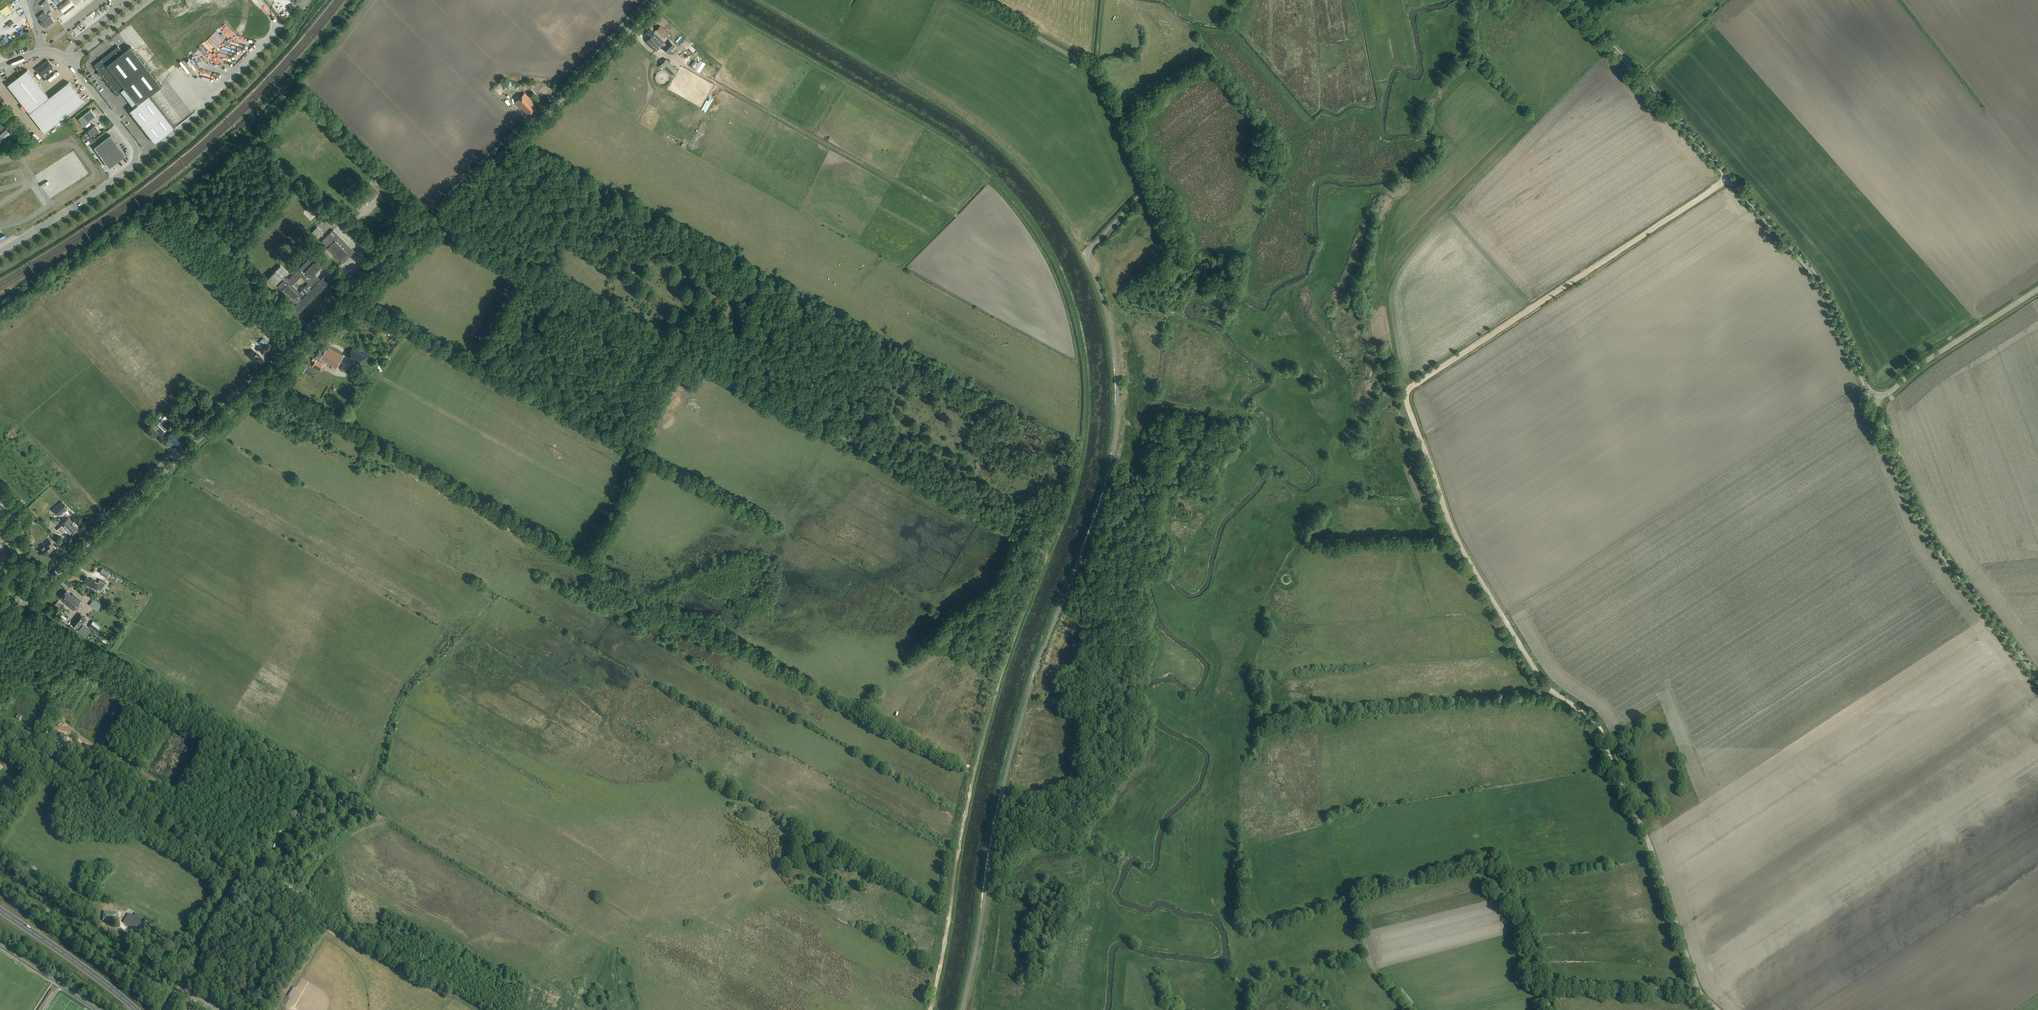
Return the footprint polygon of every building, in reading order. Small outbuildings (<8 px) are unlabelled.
[(64,15),(75,6),(70,0),(68,0),(58,7),(64,15)] [(133,44),(163,84),(244,20),(255,35),(267,27),(246,0),(192,0),(133,44)] [(41,25),(45,30),(55,22),(51,17),(41,25)] [(664,38),(668,34),(660,26),(654,32),(650,29),(645,35),(649,39),(647,41),(646,41),(646,42),(655,51),(662,45),(664,47),(662,48),(668,54),(675,46),(669,41),(666,45),(656,35),(658,33),(664,38)] [(99,72),(98,75),(101,75),(117,95),(125,89),(138,105),(130,111),(155,143),(175,128),(150,95),(161,86),(131,46),(123,52),(118,47),(94,66),(99,72)] [(686,51),(679,59),(682,62),(689,53),(686,51)] [(660,65),(672,76),(678,70),(666,59),(660,65)] [(694,69),(699,72),(705,63),(700,60),(694,69)] [(41,76),(53,67),(48,61),(36,70),(41,76)] [(8,85),(45,133),(85,102),(69,82),(49,97),(28,70),(8,85)] [(537,108),(533,104),(534,103),(525,93),(515,102),(528,116),(537,108)] [(530,96),(535,102),(539,98),(534,93),(530,96)] [(79,119),(84,126),(96,116),(91,110),(79,119)] [(95,126),(83,136),(87,141),(99,131),(95,126)] [(94,148),(109,168),(126,156),(111,135),(94,148)] [(382,173),(376,177),(380,182),(385,177),(382,173)] [(43,185),(51,197),(72,184),(68,177),(66,178),(64,175),(56,180),(55,177),(51,179),(50,178),(47,179),(49,182),(43,185)] [(355,205),(359,209),(368,200),(370,202),(378,193),(372,187),(355,205)] [(345,218),(336,209),(333,212),(342,221),(345,218)] [(312,232),(319,239),(323,234),(317,227),(312,232)] [(327,248),(328,248),(327,249),(329,251),(330,250),(340,261),(343,263),(355,252),(333,230),(321,242),(328,248),(327,248)] [(609,256),(615,248),(613,246),(607,254),(609,256)] [(316,260),(312,256),(301,267),(289,280),(287,278),(286,279),(284,276),(288,273),(281,266),(265,281),(272,288),(282,279),(284,281),(278,287),(282,290),(293,301),(296,304),(292,309),(298,314),(320,293),(323,291),(322,290),(331,282),(325,276),(321,280),(314,274),(322,266),(316,260)] [(259,342),(264,347),(270,342),(264,337),(259,342)] [(248,343),(256,351),(261,345),(257,341),(255,343),(251,339),(248,343)] [(327,363),(336,369),(343,356),(327,347),(325,351),(320,348),(317,354),(317,355),(316,356),(327,363)] [(347,357),(363,366),(369,356),(368,356),(353,347),(347,357)] [(255,360),(260,365),(261,365),(262,365),(263,364),(263,363),(265,361),(259,355),(259,356),(257,353),(257,354),(256,353),(253,355),(254,356),(256,358),(255,360)] [(313,367),(320,371),(323,364),(317,360),(316,360),(313,358),(312,361),(315,363),(313,367)] [(159,429),(163,433),(169,428),(162,421),(157,426),(159,429)] [(166,436),(175,446),(181,441),(172,431),(166,436)] [(52,509),(59,517),(68,508),(61,501),(52,509)] [(61,525),(70,535),(70,534),(73,533),(73,532),(78,528),(69,518),(61,525)] [(45,544),(46,545),(40,551),(46,557),(51,552),(51,553),(54,550),(51,547),(54,544),(49,540),(45,544)] [(91,580),(86,577),(84,581),(86,583),(86,584),(97,591),(99,589),(101,590),(101,589),(102,589),(106,583),(100,580),(98,583),(92,579),(91,580)] [(65,604),(73,610),(74,609),(77,611),(79,608),(77,606),(81,601),(73,594),(72,595),(66,591),(61,598),(63,600),(62,601),(65,604)] [(71,624),(78,629),(86,619),(80,614),(71,624)] [(101,627),(93,621),(89,626),(97,632),(101,627)] [(103,921),(115,922),(116,914),(104,913),(103,921)] [(124,923),(138,932),(137,933),(140,935),(146,924),(129,914),(124,923)]
